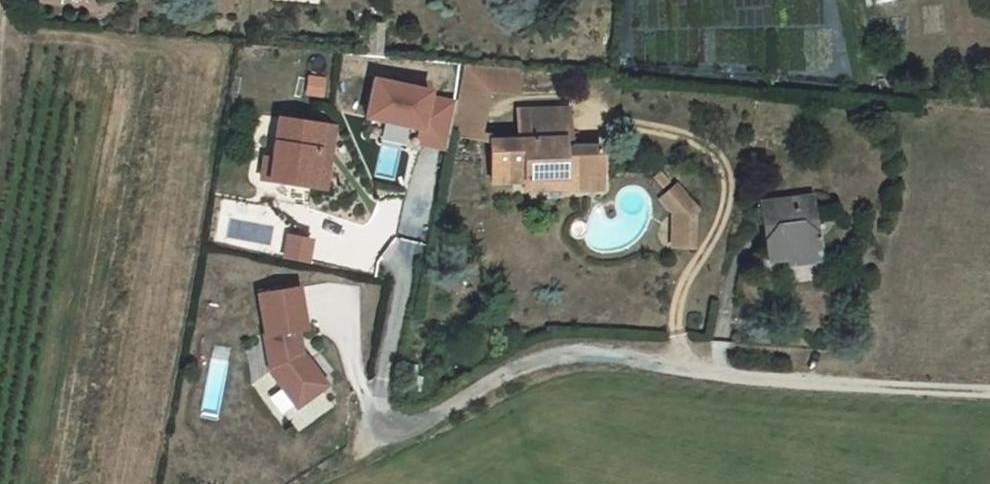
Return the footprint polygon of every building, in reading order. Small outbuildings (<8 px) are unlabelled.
[(451,149),(452,138),(459,99),(438,96),(440,84),(379,73),(370,120),(419,129),(416,144),(451,149)] [(519,146),(488,147),(489,181),(520,180),(567,178),(567,192),(604,191),(600,151),(565,153),(564,144),(571,143),(570,112),(518,114),(519,146)] [(321,126),(279,121),(273,161),(265,160),(262,181),(271,182),(311,188),(313,188),(321,126)] [(334,128),(321,126),(313,188),(325,190),(334,128)] [(519,195),(567,192),(567,178),(520,180),(519,195)] [(311,188),(271,182),(271,188),(275,203),(308,208),(311,188)] [(816,196),(757,203),(764,259),(789,257),(790,266),(809,263),(809,253),(822,255),(820,232),(807,223),(818,214),(816,196)] [(680,200),(661,207),(664,214),(666,221),(666,238),(686,238),(686,229),(685,219),(684,211),(680,200)] [(303,286),(262,293),(269,333),(268,334),(274,371),(298,406),(330,384),(310,355),(306,355),(302,329),(310,327),(303,286)]
